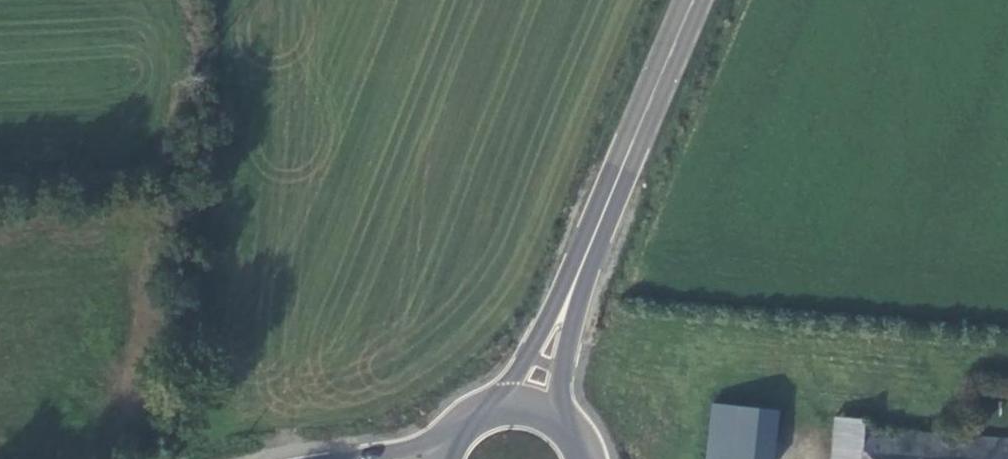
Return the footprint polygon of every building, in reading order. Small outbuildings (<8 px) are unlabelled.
[(993,383),(991,417),(1007,418),(1007,384),(993,383)] [(739,407),(715,405),(710,458),(735,458),(739,407)] [(735,458),(773,458),(779,410),(739,407),(735,458)] [(867,420),(839,417),(835,458),(863,458),(866,428),(867,420)] [(977,433),(866,428),(863,458),(976,458),(977,433)] [(976,458),(1007,458),(1007,434),(977,433),(976,458)]
